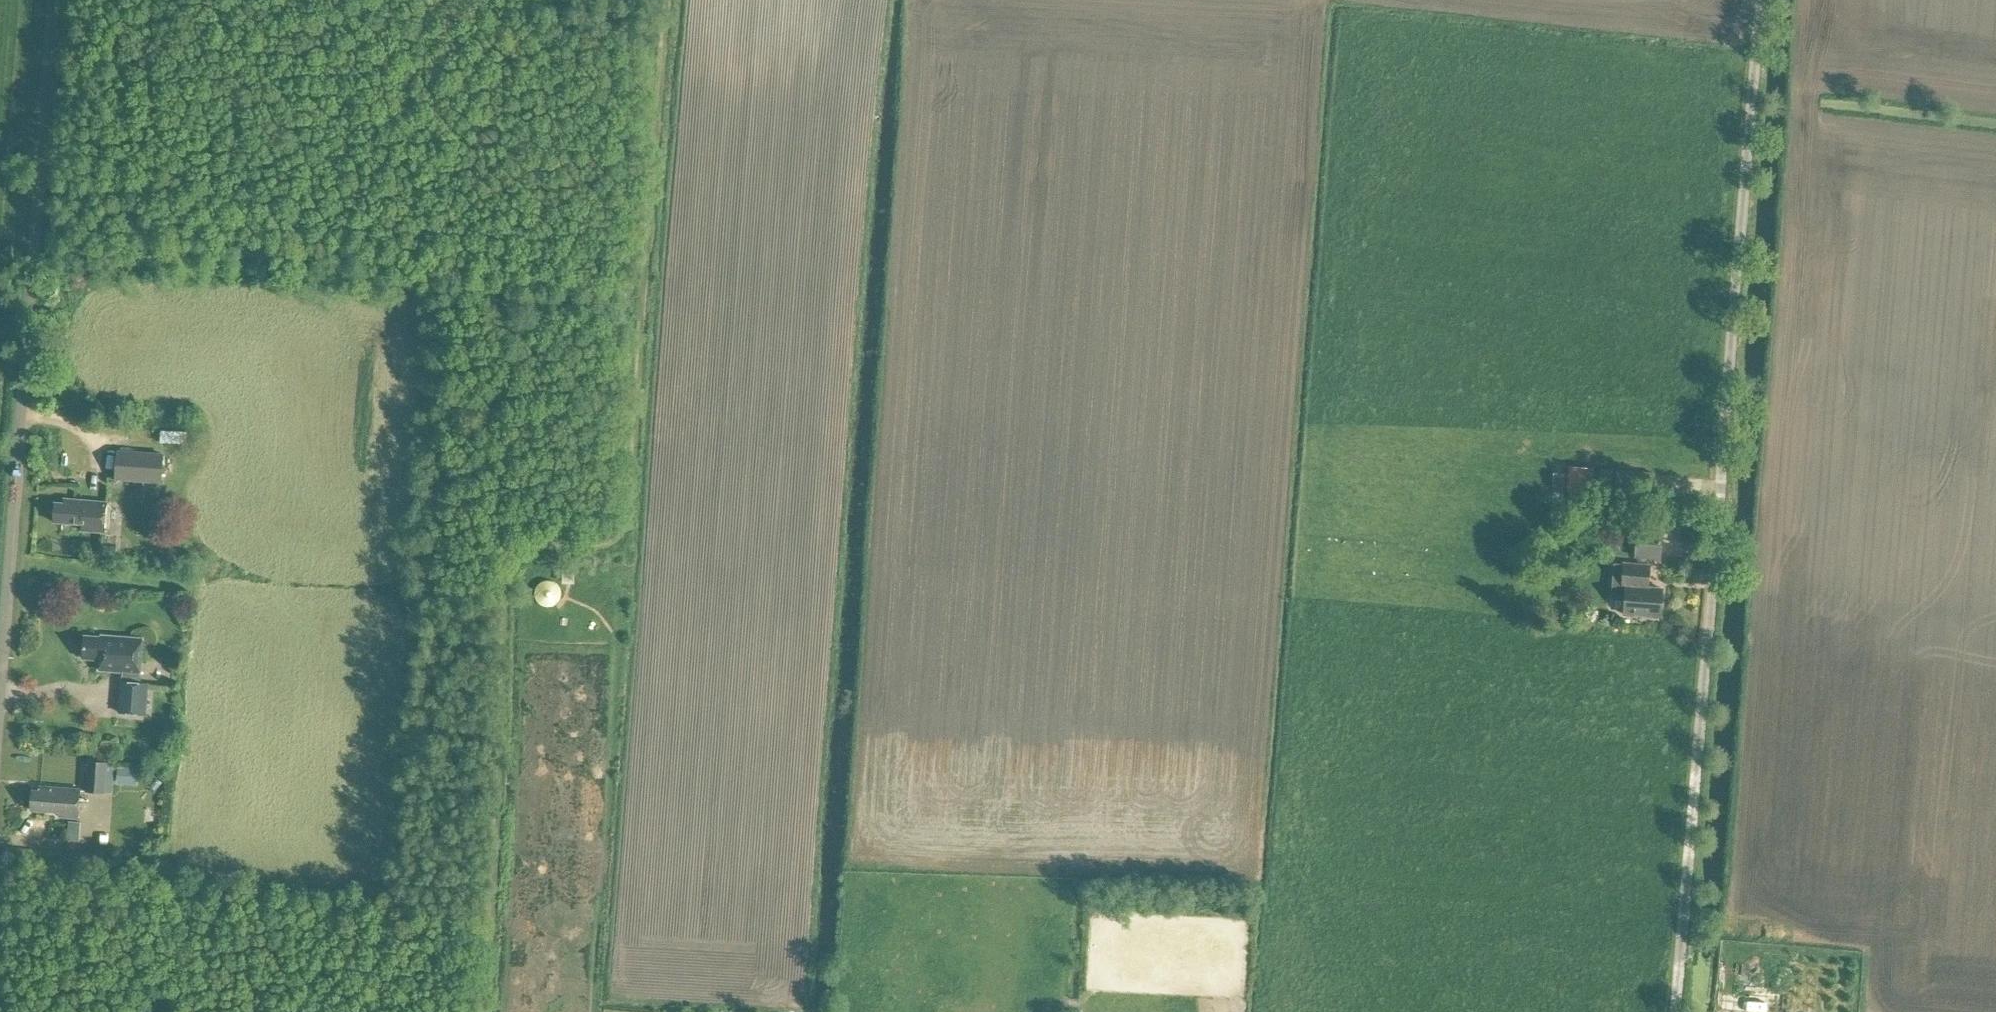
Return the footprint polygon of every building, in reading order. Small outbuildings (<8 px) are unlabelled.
[(118,452),(115,482),(163,486),(165,456),(118,452)] [(1592,495),(1594,469),(1568,466),(1566,493),(1592,495)] [(1612,490),(1613,470),(1600,469),(1599,489),(1612,490)] [(1566,488),(1566,473),(1552,473),(1552,487),(1566,488)] [(108,503),(66,500),(65,504),(56,504),(55,522),(84,524),(83,531),(105,533),(108,503)] [(1661,559),(1663,532),(1638,530),(1636,557),(1661,559)] [(1660,618),(1662,589),(1648,588),(1650,565),(1624,564),(1613,564),(1612,586),(1626,588),(1624,615),(1660,618)] [(148,685),(139,684),(143,641),(86,635),(84,658),(100,660),(99,670),(124,673),(123,683),(122,683),(119,712),(146,715),(148,685)] [(124,782),(145,782),(145,763),(124,762),(124,782)] [(85,794),(105,795),(108,765),(88,763),(85,794)] [(156,778),(149,785),(156,791),(163,784),(156,778)] [(40,786),(39,791),(33,790),(31,810),(60,813),(59,817),(78,819),(80,790),(40,786)]
